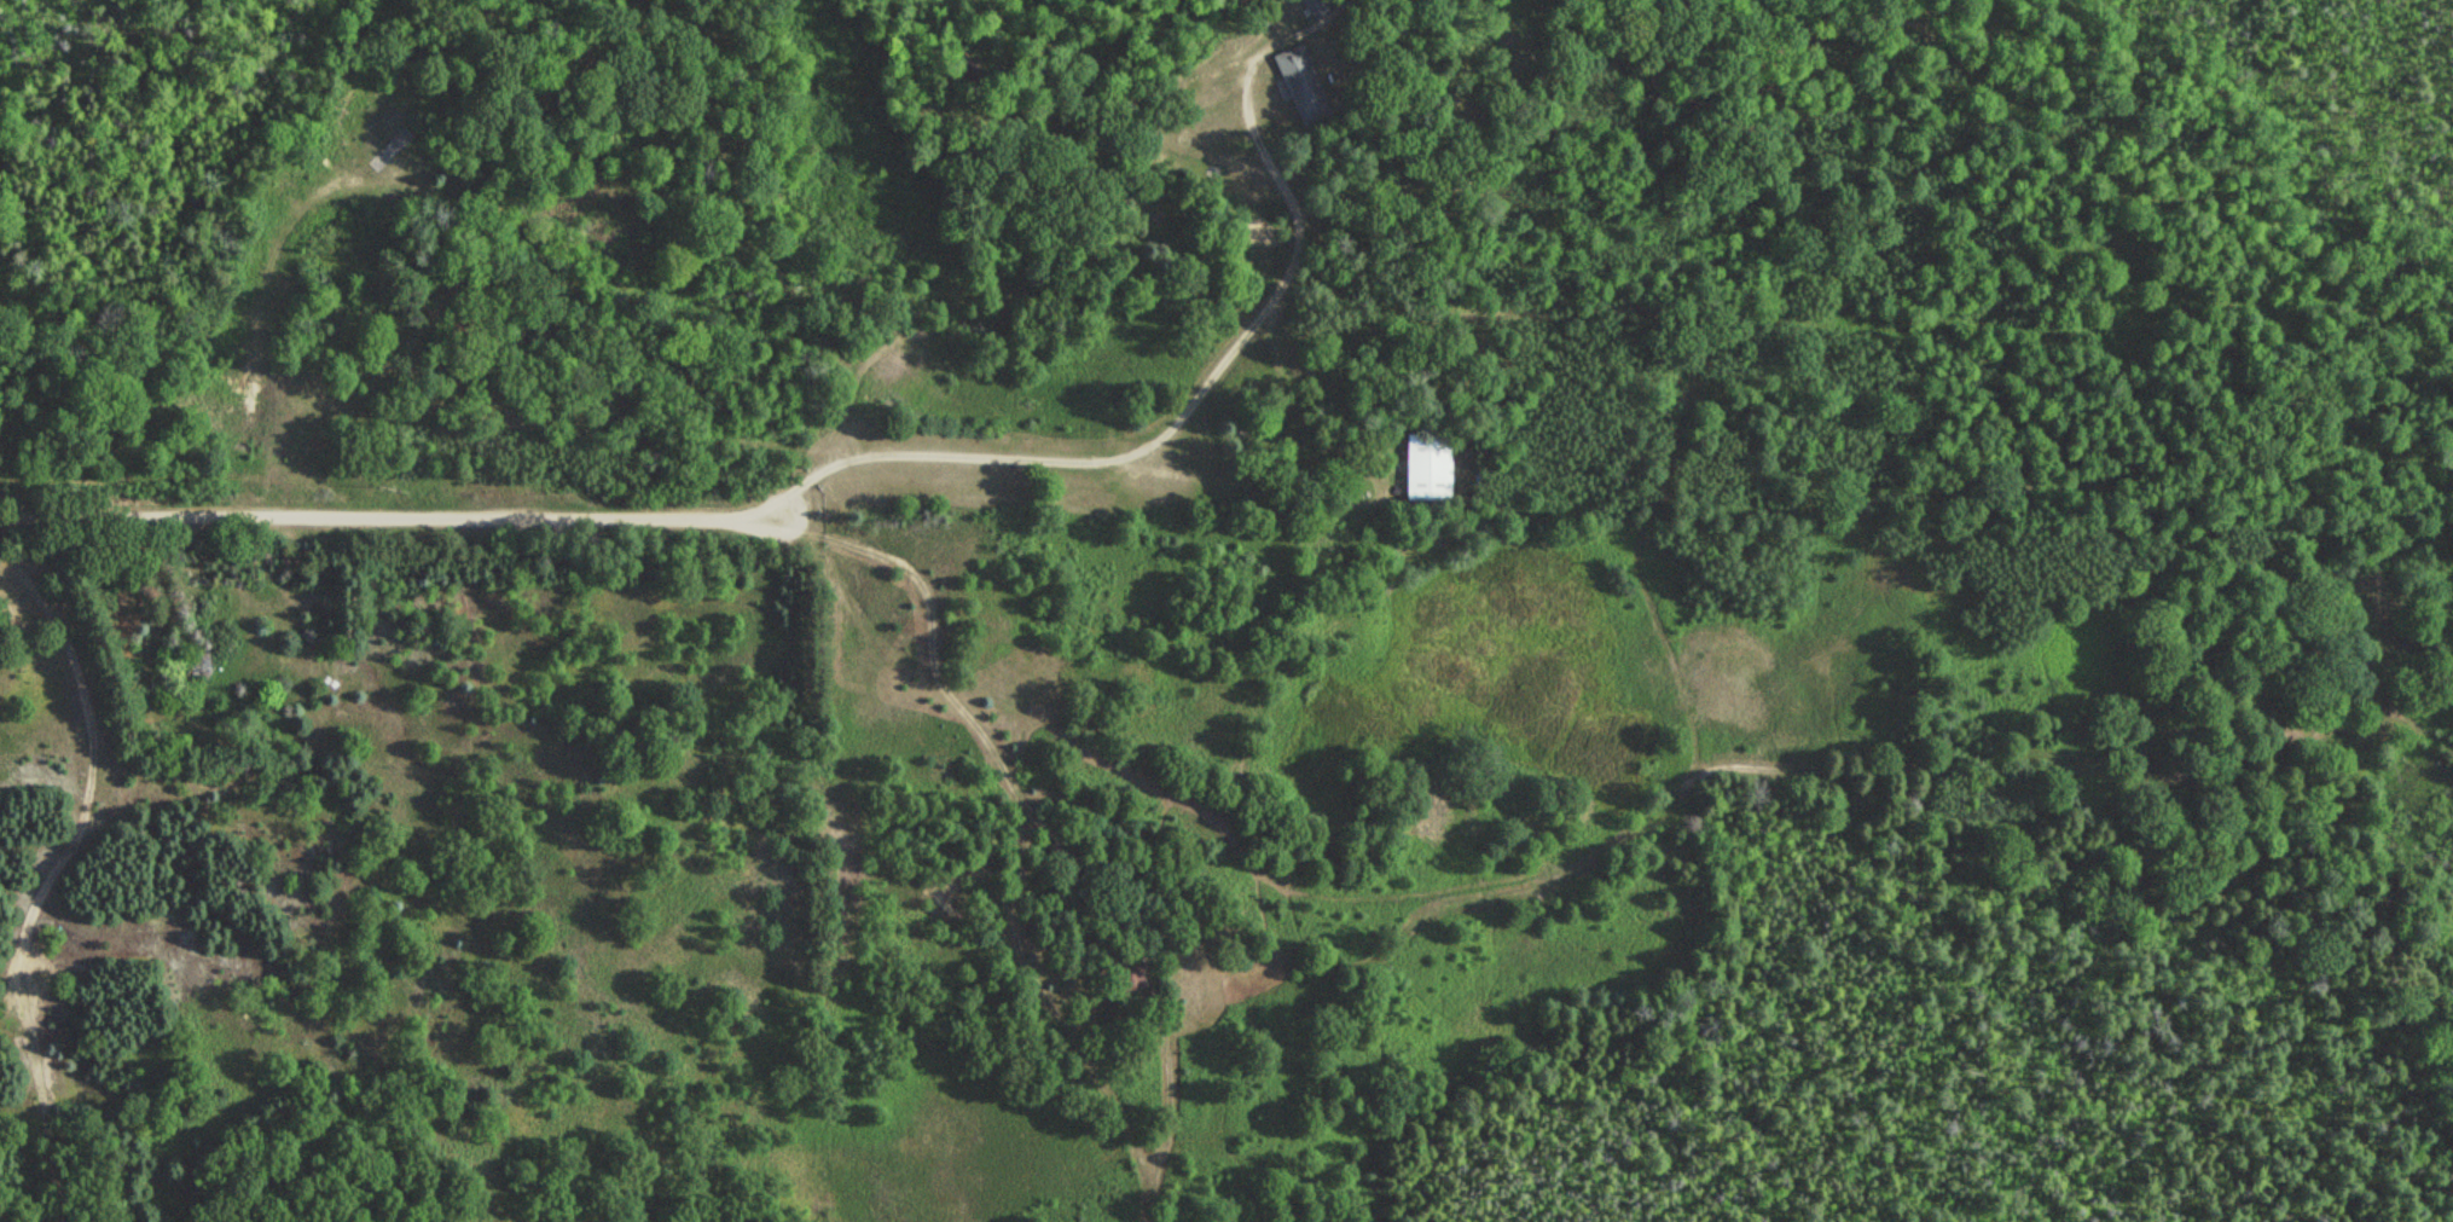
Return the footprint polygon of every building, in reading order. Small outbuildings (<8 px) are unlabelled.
[(1305,43),(1274,55),(1302,127),(1333,115),(1305,43)] [(1404,499),(1447,501),(1450,435),(1407,433),(1404,499)] [(1142,967),(1117,971),(1121,993),(1146,988),(1142,967)]
